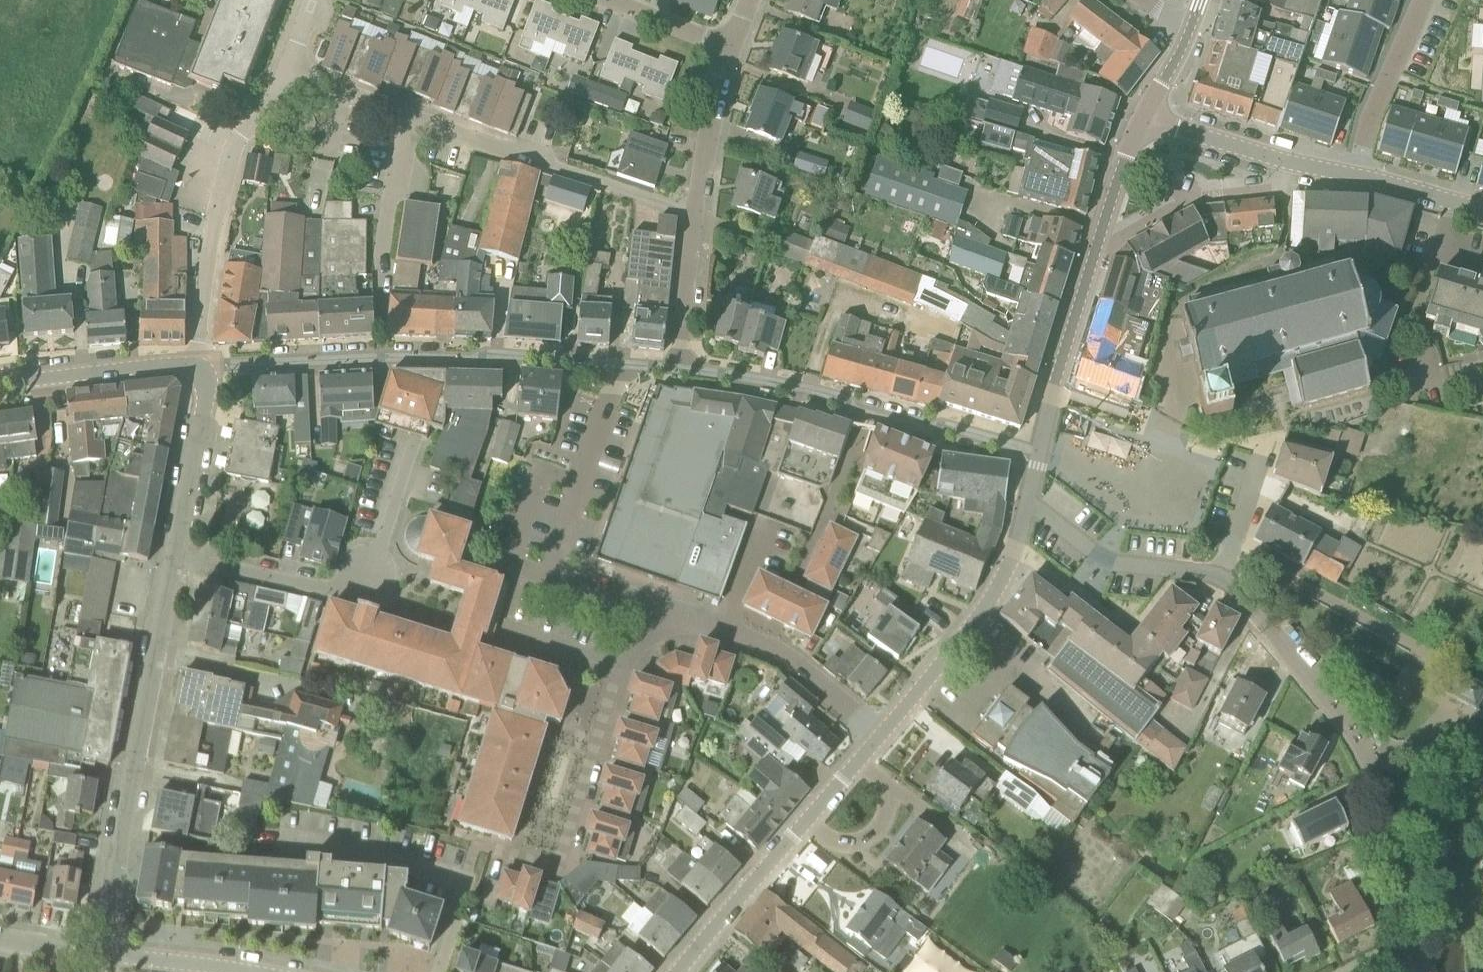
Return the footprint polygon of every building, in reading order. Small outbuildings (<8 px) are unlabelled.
[(204,47),(189,42),(196,23),(138,1),(114,64),(172,87),(175,79),(190,85),(192,81),(221,93),(225,82),(245,90),(280,0),(223,0),(204,47)] [(440,7),(460,16),(463,8),(474,13),(479,0),(443,0),(440,7)] [(474,13),(484,16),(481,24),(502,32),(515,0),(479,0),(474,13)] [(696,7),(695,11),(712,18),(718,0),(679,0),(696,7)] [(785,12),(814,23),(823,0),(790,0),(785,12)] [(1042,5),(1054,16),(1069,0),(1047,0),(1042,5)] [(1089,0),(1087,0),(1073,20),(1085,30),(1073,45),(1095,51),(1103,40),(1120,53),(1112,65),(1104,78),(1103,80),(1126,98),(1159,55),(1109,16),(1109,15),(1089,0)] [(1314,20),(1321,0),(1253,0),(1266,5),(1281,10),(1305,17),(1314,20)] [(1398,4),(1386,0),(1350,0),(1345,15),(1384,28),(1389,30),(1398,4)] [(556,44),(566,18),(552,13),(554,8),(537,1),(522,39),(523,40),(519,49),(529,53),(533,44),(543,47),(546,40),(556,44)] [(1218,22),(1269,37),(1272,26),(1255,22),(1257,14),(1224,3),(1218,21),(1218,22)] [(1375,54),(1384,28),(1345,15),(1340,13),(1331,38),(1375,54)] [(434,31),(438,20),(427,16),(423,27),(434,31)] [(1300,32),(1309,35),(1314,20),(1305,17),(1300,32)] [(580,24),(566,18),(556,44),(566,48),(563,55),(584,64),(600,26),(582,19),(580,24)] [(1216,20),(1210,41),(1275,60),(1298,67),(1309,35),(1300,32),(1292,30),(1288,43),(1269,37),(1218,22),(1218,21),(1216,20)] [(351,26),(341,22),(323,69),(344,76),(345,73),(352,76),(367,38),(349,31),(351,26)] [(1325,25),(1316,23),(1313,32),(1321,35),(1325,25)] [(1269,37),(1288,43),(1292,30),(1292,29),(1272,24),(1272,26),(1269,37)] [(1061,41),(1060,40),(1031,29),(1023,54),(1051,63),(1061,41)] [(465,43),(486,51),(490,40),(468,32),(465,43)] [(1318,45),(1321,35),(1313,32),(1310,42),(1318,45)] [(814,44),(784,33),(769,70),(807,85),(817,60),(809,56),(814,44)] [(403,86),(410,89),(424,52),(408,45),(410,40),(399,35),(395,43),(397,44),(382,82),(401,90),(403,86)] [(379,90),(382,82),(397,44),(395,43),(386,40),(384,45),(367,38),(352,76),(359,78),(358,82),(379,90)] [(1366,80),(1375,54),(1331,38),(1322,64),(1366,80)] [(633,47),(615,40),(600,78),(622,86),(625,79),(635,83),(645,58),(631,52),(633,47)] [(1203,74),(1258,89),(1265,91),(1275,60),(1210,41),(1209,43),(1212,44),(1203,74)] [(416,95),(436,103),(452,61),(454,57),(444,53),(442,59),(424,52),(410,89),(417,92),(416,95)] [(658,63),(645,58),(635,83),(645,87),(642,95),(664,103),(678,65),(660,58),(658,63)] [(1275,60),(1265,91),(1258,89),(1249,118),(1278,127),(1293,85),(1298,67),(1275,60)] [(456,112),(462,114),(477,77),(460,70),(462,65),(452,61),(436,103),(434,107),(454,115),(456,112)] [(1104,148),(1120,101),(1085,90),(1082,89),(1087,74),(1061,65),(1056,79),(1024,69),(1014,100),(1072,118),(1067,135),(1104,148)] [(1324,82),(1327,74),(1317,70),(1314,79),(1324,82)] [(508,82),(507,82),(489,128),(509,136),(510,132),(517,135),(515,138),(517,139),(533,98),(515,91),(522,74),(512,71),(508,82)] [(1258,89),(1203,74),(1198,72),(1187,105),(1247,123),(1249,118),(1258,89)] [(1324,82),(1334,85),(1337,77),(1327,74),(1324,82)] [(583,96),(589,81),(589,80),(577,75),(571,92),(583,96)] [(469,120),(489,128),(507,82),(497,79),(495,84),(477,77),(462,114),(470,117),(469,120)] [(605,106),(611,89),(589,81),(583,96),(583,98),(605,106)] [(1305,138),(1320,94),(1293,85),(1278,127),(1276,132),(1278,132),(1279,129),(1305,138)] [(748,130),(777,142),(779,143),(788,119),(786,118),(793,102),(762,90),(755,106),(757,106),(748,130)] [(1411,99),(1421,102),(1424,94),(1413,91),(1411,99)] [(1331,147),(1346,103),(1320,94),(1305,138),(1331,147)] [(131,109),(156,120),(165,125),(171,112),(162,107),(137,96),(131,109)] [(1447,110),(1449,102),(1439,99),(1436,107),(1447,110)] [(843,123),(869,134),(878,112),(851,101),(843,123)] [(985,127),(997,130),(1015,135),(1022,111),(990,102),(982,126),(985,127)] [(1447,110),(1457,113),(1459,105),(1449,102),(1447,110)] [(829,112),(818,108),(811,127),(821,131),(829,112)] [(1404,160),(1417,115),(1391,108),(1378,152),(1404,160)] [(653,114),(650,123),(663,128),(667,114),(659,111),(653,114)] [(1429,168),(1443,123),(1417,115),(1404,160),(1429,168)] [(189,135),(165,125),(156,120),(138,157),(144,160),(138,175),(137,175),(132,191),(170,205),(180,174),(172,171),(189,135)] [(1469,131),(1443,123),(1429,168),(1456,175),(1469,131)] [(1015,135),(997,130),(985,127),(980,146),(1010,154),(1011,149),(1029,154),(1024,172),(1092,189),(1100,159),(1070,151),(1015,135)] [(664,161),(668,147),(630,135),(617,176),(655,189),(655,188),(650,186),(657,162),(666,165),(667,162),(664,161)] [(288,177),(292,157),(275,154),(272,174),(288,177)] [(814,159),(800,154),(795,169),(809,173),(814,159)] [(959,226),(961,222),(969,194),(957,191),(959,187),(947,180),(943,178),(879,157),(879,159),(867,156),(855,192),(867,196),(959,226)] [(245,181),(269,186),(273,161),(249,157),(245,181)] [(518,263),(518,262),(529,221),(541,174),(502,164),(478,253),(518,263)] [(1009,191),(1018,193),(1024,170),(1016,167),(1009,191)] [(1085,217),(1092,189),(1024,172),(1018,198),(1057,207),(1056,209),(1085,217)] [(771,200),(777,184),(764,179),(745,173),(734,208),(775,222),(781,203),(771,200)] [(547,201),(585,214),(593,191),(555,178),(547,201)] [(1384,201),(1368,196),(1305,193),(1302,240),(1365,244),(1369,244),(1368,258),(1398,264),(1407,232),(1411,217),(1382,209),(1384,201)] [(1273,201),(1224,206),(1226,234),(1228,234),(1252,232),(1253,250),(1277,247),(1283,228),(1275,229),(1273,201)] [(397,262),(422,265),(429,266),(433,266),(441,207),(406,202),(396,262),(397,262)] [(272,214),(291,215),(291,204),(273,203),(272,214)] [(375,337),(373,302),(359,302),(359,293),(356,293),(356,277),(366,277),(367,221),(352,221),(352,204),(325,203),(322,220),(322,224),(318,306),(320,340),(375,337)] [(1229,243),(1228,234),(1226,234),(1224,206),(1194,209),(1127,246),(1113,260),(1167,281),(1184,286),(1207,274),(1179,266),(1179,261),(1210,245),(1229,243)] [(173,276),(173,223),(174,209),(135,208),(135,221),(134,221),(134,255),(145,254),(144,306),(141,305),(139,346),(185,347),(187,276),(173,276)] [(254,342),(266,341),(266,343),(269,343),(320,340),(318,306),(322,224),(322,220),(265,216),(264,227),(259,271),(257,308),(254,342)] [(1003,236),(1018,241),(1023,220),(1009,216),(1003,236)] [(109,218),(105,247),(130,251),(134,222),(109,218)] [(664,352),(678,220),(660,218),(658,237),(633,234),(628,282),(626,281),(623,308),(636,310),(632,348),(664,352)] [(1074,256),(1082,229),(1046,218),(1040,237),(1032,234),(1030,243),(1043,247),(1074,256)] [(952,265),(987,278),(1001,283),(1007,264),(1009,255),(990,248),(993,241),(970,225),(961,222),(959,226),(952,265)] [(90,262),(97,232),(76,226),(69,257),(90,262)] [(806,266),(815,242),(790,233),(781,257),(806,266)] [(26,337),(74,334),(72,300),(53,301),(50,236),(22,238),(26,337)] [(857,286),(868,257),(867,256),(817,238),(815,242),(806,266),(821,273),(857,286)] [(1066,282),(1074,256),(1043,247),(1038,265),(1038,266),(1027,263),(1028,260),(1019,258),(1016,267),(1026,270),(1066,282)] [(578,345),(609,347),(613,302),(597,301),(602,267),(609,268),(611,255),(598,253),(590,252),(581,310),(578,345)] [(1016,267),(1019,258),(1009,255),(1007,264),(1016,267)] [(1113,260),(1100,302),(1126,311),(1141,316),(1145,303),(1160,308),(1167,281),(1113,260)] [(1397,311),(1377,305),(1377,301),(1375,297),(1373,294),(1370,291),(1367,289),(1363,288),(1359,287),(1355,288),(1351,273),(1337,276),(1334,263),(1300,272),(1300,269),(1299,267),(1297,264),(1295,262),(1292,261),(1290,261),(1287,261),(1284,262),(1282,264),(1280,266),(1279,269),(1267,272),(1269,281),(1188,303),(1191,316),(1182,318),(1187,343),(1180,345),(1184,360),(1192,357),(1199,382),(1201,382),(1205,396),(1198,398),(1205,425),(1232,418),(1224,390),(1284,374),(1293,409),(1302,407),(1302,408),(1369,390),(1366,377),(1367,376),(1369,374),(1369,372),(1369,369),(1368,367),(1378,365),(1397,311)] [(418,296),(422,265),(397,262),(390,309),(388,336),(436,338),(438,287),(434,287),(433,296),(418,296)] [(442,262),(438,287),(436,338),(454,339),(457,263),(442,262)] [(491,269),(460,264),(457,263),(454,339),(491,341),(493,299),(479,298),(482,275),(490,276),(491,269)] [(528,264),(518,264),(518,272),(528,273),(528,264)] [(257,308),(259,271),(228,266),(221,302),(257,308)] [(1024,296),(1058,307),(1066,282),(1026,270),(1019,290),(1025,292),(1024,296)] [(12,277),(0,271),(0,301),(12,277)] [(1477,337),(1482,339),(1482,274),(1480,284),(1440,272),(1425,321),(1477,337)] [(114,276),(90,277),(88,284),(89,315),(86,315),(88,348),(127,345),(125,312),(116,313),(115,297),(114,276)] [(550,277),(549,292),(513,290),(510,304),(504,339),(560,343),(563,310),(572,310),(574,278),(550,277)] [(1039,369),(1050,332),(1058,307),(1024,296),(1025,292),(1019,290),(1001,283),(987,278),(984,287),(988,294),(984,306),(1000,314),(1005,301),(1021,305),(1012,335),(994,324),(997,319),(969,304),(969,306),(958,326),(972,332),(994,343),(1006,350),(1004,356),(1004,357),(1018,362),(1015,374),(1034,381),(1034,379),(1035,379),(1035,381),(1036,381),(1039,369)] [(958,326),(969,306),(949,296),(939,316),(958,326)] [(257,308),(221,302),(213,344),(213,345),(251,344),(254,344),(254,342),(257,308)] [(1124,362),(1125,357),(1139,357),(1150,325),(1125,316),(1126,311),(1100,302),(1076,381),(1135,400),(1143,368),(1124,362)] [(715,341),(739,347),(749,313),(750,310),(725,304),(715,341)] [(1,350),(0,346),(10,345),(5,311),(0,312),(0,350),(1,350)] [(766,350),(777,353),(778,353),(783,334),(786,324),(774,320),(749,313),(739,347),(738,351),(764,358),(766,350)] [(831,347),(823,380),(849,387),(854,368),(849,367),(853,352),(849,351),(857,320),(840,316),(832,347),(831,347)] [(849,387),(870,392),(884,342),(868,338),(872,324),(857,320),(849,351),(853,352),(849,367),(854,368),(849,387)] [(890,397),(899,363),(892,361),(900,333),(888,330),(885,342),(884,342),(870,392),(890,397)] [(1020,430),(1036,381),(1035,381),(1035,379),(1034,379),(1034,381),(1015,374),(1018,362),(1004,357),(1001,365),(977,358),(980,347),(1004,356),(1006,350),(994,343),(972,332),(966,354),(955,351),(954,350),(954,351),(938,404),(1020,430)] [(938,404),(954,351),(954,350),(955,348),(943,344),(934,376),(924,373),(916,404),(937,410),(938,404)] [(902,352),(899,363),(890,397),(916,404),(924,373),(925,372),(910,368),(913,355),(902,352)] [(372,373),(319,376),(321,425),(337,425),(337,420),(348,420),(348,412),(374,411),(372,373)] [(502,399),(503,375),(443,374),(435,374),(390,373),(375,424),(395,430),(396,429),(395,429),(396,425),(405,427),(408,427),(411,426),(413,423),(419,424),(429,427),(428,429),(430,430),(430,428),(443,432),(430,469),(458,479),(449,508),(472,516),(482,485),(471,482),(490,424),(493,412),(493,399),(502,399)] [(517,417),(521,417),(557,421),(562,377),(522,373),(517,417)] [(256,410),(257,424),(275,427),(274,418),(295,417),(296,444),(311,444),(309,397),(308,377),(294,377),(254,378),(255,410),(256,410)] [(130,422),(124,422),(124,425),(138,429),(145,431),(147,426),(151,427),(153,417),(159,417),(160,413),(165,414),(166,405),(177,407),(181,390),(181,389),(174,381),(163,382),(163,383),(126,387),(130,422)] [(106,461),(104,440),(102,430),(123,428),(124,425),(124,422),(130,422),(126,387),(92,390),(96,425),(92,426),(95,446),(88,447),(89,463),(106,461)] [(675,391),(675,393),(659,387),(659,389),(660,389),(656,403),(650,401),(596,560),(677,588),(677,587),(720,602),(748,526),(723,518),(721,523),(702,517),(743,400),(674,390),(674,391),(675,391)] [(96,425),(92,390),(67,393),(76,478),(91,479),(90,475),(91,475),(89,463),(88,447),(95,446),(92,426),(96,425)] [(1124,425),(1133,401),(1122,396),(1118,406),(1075,390),(1070,404),(1124,425)] [(767,471),(776,475),(799,412),(776,407),(743,400),(702,517),(721,523),(723,518),(727,507),(752,515),(767,471)] [(124,425),(123,428),(120,442),(119,443),(169,452),(177,407),(166,405),(165,414),(160,413),(159,417),(153,417),(151,427),(147,426),(145,431),(138,429),(124,425)] [(10,415),(5,415),(11,460),(13,460),(13,461),(35,458),(33,444),(36,443),(33,411),(20,413),(20,411),(9,412),(10,415)] [(799,412),(776,475),(818,490),(828,484),(851,426),(834,420),(833,422),(816,416),(816,418),(799,412)] [(5,415),(0,416),(0,473),(5,472),(3,462),(11,460),(5,415)] [(227,476),(269,484),(280,428),(275,427),(257,424),(245,422),(242,437),(235,435),(227,476)] [(503,422),(491,460),(508,465),(520,427),(503,422)] [(1126,461),(1131,445),(1070,423),(1064,439),(1126,461)] [(321,446),(335,446),(338,446),(337,430),(321,430),(321,446)] [(877,430),(876,432),(867,461),(864,473),(855,495),(905,515),(918,494),(934,456),(935,453),(877,430)] [(1321,446),(1336,450),(1340,436),(1324,432),(1321,446)] [(108,485),(100,521),(154,530),(169,452),(119,443),(110,474),(108,485)] [(1273,479),(1318,497),(1332,457),(1314,452),(1302,449),(1284,444),(1273,479)] [(941,497),(956,499),(962,458),(942,455),(942,457),(934,456),(918,494),(934,496),(941,497)] [(984,513),(977,543),(993,550),(1001,531),(1005,506),(1011,464),(962,458),(956,499),(968,501),(966,510),(984,513)] [(343,482),(357,486),(362,469),(348,465),(343,482)] [(313,488),(317,473),(315,473),(302,469),(298,483),(313,488)] [(45,471),(38,525),(36,540),(66,544),(68,530),(58,529),(65,474),(45,471)] [(148,562),(154,530),(100,521),(108,485),(76,485),(65,554),(93,559),(93,557),(125,562),(126,558),(148,562)] [(452,643),(446,641),(431,691),(462,700),(476,654),(477,651),(482,637),(493,640),(510,584),(458,568),(463,552),(466,552),(468,552),(470,551),(473,550),(474,549),(476,547),(478,545),(479,543),(480,541),(481,539),(482,537),(482,535),(482,532),(482,530),(481,528),(480,525),(479,523),(477,521),(476,520),(474,518),(474,516),(472,516),(449,508),(436,504),(431,520),(428,519),(426,519),(424,519),(421,519),(419,520),(417,521),(415,522),(413,524),(411,525),(409,527),(408,529),(407,531),(406,534),(406,536),(406,538),(406,541),(407,543),(407,545),(408,547),(410,549),(411,551),(413,553),(415,554),(417,555),(437,563),(432,580),(443,584),(442,588),(467,595),(456,629),(452,643)] [(1303,567),(1321,535),(1322,534),(1272,507),(1254,539),(1303,567)] [(926,521),(939,526),(944,513),(932,508),(926,521)] [(300,559),(333,569),(338,552),(339,552),(341,545),(340,545),(347,521),(315,511),(300,559)] [(1,556),(0,561),(0,580),(30,585),(36,540),(38,525),(7,521),(1,556)] [(923,586),(923,585),(929,572),(976,592),(993,550),(977,543),(939,526),(926,521),(908,562),(911,563),(904,578),(923,586)] [(289,523),(284,537),(297,541),(301,527),(289,523)] [(809,579),(832,590),(856,539),(831,527),(806,578),(809,579)] [(880,554),(891,536),(884,533),(884,532),(876,529),(868,549),(880,554)] [(1338,546),(1321,535),(1303,567),(1337,585),(1345,569),(1349,571),(1363,548),(1357,545),(1343,537),(1338,546)] [(116,564),(96,560),(92,560),(90,572),(113,577),(116,564)] [(111,589),(113,577),(90,572),(88,584),(111,589)] [(832,590),(809,579),(801,596),(760,576),(744,607),(795,632),(795,637),(798,641),(804,641),(808,638),(811,639),(826,608),(825,608),(834,590),(832,590)] [(1027,639),(1042,619),(1056,630),(1060,625),(1067,630),(1047,654),(1055,661),(1047,671),(1134,743),(1135,742),(1152,720),(1161,708),(1160,707),(1168,698),(1144,678),(1162,656),(1167,660),(1186,637),(1180,631),(1187,623),(1193,627),(1201,617),(1195,613),(1198,610),(1171,589),(1129,643),(1069,596),(1064,596),(1061,600),(1032,577),(1000,618),(1027,639)] [(108,601),(111,589),(88,584),(85,597),(108,601)] [(288,595),(257,589),(234,584),(232,595),(201,589),(194,620),(242,631),(243,629),(250,631),(263,634),(269,607),(285,610),(288,595)] [(890,608),(898,597),(883,588),(876,598),(890,608)] [(104,626),(108,601),(85,597),(81,621),(98,624),(98,625),(104,626)] [(309,600),(296,641),(311,644),(323,604),(309,600)] [(893,611),(889,608),(868,639),(898,661),(903,653),(907,656),(918,640),(915,637),(920,630),(915,627),(923,617),(901,601),(893,611)] [(331,605),(315,655),(352,666),(369,611),(360,608),(358,614),(331,605)] [(1207,622),(1201,617),(1193,627),(1201,633),(1185,663),(1194,668),(1200,657),(1200,656),(1204,647),(1221,655),(1239,621),(1214,607),(1207,622)] [(389,677),(403,632),(404,628),(377,620),(379,614),(369,611),(352,666),(389,677)] [(242,631),(194,620),(189,645),(203,648),(202,651),(237,659),(240,644),(242,631)] [(109,766),(131,650),(94,643),(98,625),(98,624),(81,621),(77,643),(81,644),(79,655),(93,657),(87,692),(68,688),(17,679),(7,732),(6,740),(4,756),(4,757),(34,762),(50,765),(81,770),(83,762),(109,766)] [(431,691),(446,641),(404,628),(403,632),(389,677),(431,691)] [(311,644),(296,641),(291,661),(283,659),(280,675),(300,679),(311,644)] [(676,655),(667,659),(681,685),(689,687),(691,680),(706,685),(707,681),(725,687),(734,661),(715,655),(717,648),(701,643),(696,661),(676,655)] [(848,684),(866,699),(887,674),(852,646),(839,661),(842,664),(837,670),(829,663),(824,669),(836,678),(838,675),(848,683),(848,684)] [(569,698),(559,680),(557,675),(530,667),(477,651),(476,654),(462,700),(495,710),(460,826),(512,842),(546,731),(532,726),(535,717),(560,724),(569,698)] [(631,715),(642,718),(657,723),(663,705),(667,706),(672,690),(679,692),(681,685),(667,659),(658,664),(652,684),(635,678),(630,695),(637,696),(631,715)] [(325,667),(313,664),(310,674),(322,678),(325,667)] [(1208,681),(1186,669),(1170,699),(1192,711),(1208,681)] [(183,673),(174,720),(227,730),(260,736),(282,741),(270,787),(266,799),(313,808),(330,749),(334,751),(338,736),(334,734),(335,729),(338,730),(344,707),(292,694),(289,709),(243,701),(246,688),(230,685),(213,681),(213,679),(183,673)] [(1476,711),(1482,698),(1482,688),(1455,673),(1444,693),(1476,711)] [(1228,702),(1217,723),(1229,729),(1234,720),(1249,728),(1264,697),(1231,680),(1222,699),(1228,702)] [(819,705),(818,705),(789,681),(777,695),(788,704),(773,722),(762,713),(750,727),(778,752),(788,741),(795,747),(797,744),(822,765),(839,745),(826,735),(828,733),(809,717),(819,705)] [(1097,752),(1098,750),(1098,749),(1065,725),(1064,719),(1052,721),(1041,710),(1035,716),(1025,708),(1029,703),(1009,688),(1000,700),(999,699),(981,724),(982,724),(972,737),(993,752),(997,747),(1007,754),(1004,761),(1022,771),(1019,776),(1057,804),(1052,811),(1072,826),(1116,767),(1097,752)] [(458,714),(461,704),(449,700),(446,710),(458,714)] [(476,719),(480,706),(467,702),(464,715),(476,719)] [(617,761),(628,764),(643,769),(644,768),(649,751),(652,752),(657,737),(664,739),(668,726),(657,723),(642,718),(638,730),(621,725),(616,741),(622,743),(617,761)] [(174,720),(165,765),(196,770),(196,769),(225,775),(229,757),(223,756),(227,730),(174,720)] [(1187,749),(1152,720),(1135,742),(1174,774),(1187,749)] [(1108,735),(1098,749),(1098,750),(1106,755),(1116,741),(1108,735)] [(1304,790),(1327,747),(1324,746),(1324,743),(1323,741),(1321,739),(1319,738),(1317,738),(1314,738),(1312,739),(1309,738),(1307,743),(1299,740),(1297,744),(1294,742),(1278,771),(1291,778),(1288,782),(1304,790)] [(277,742),(261,739),(259,753),(274,756),(277,742)] [(384,770),(391,772),(394,760),(387,758),(384,770)] [(765,793),(757,802),(782,823),(809,791),(784,770),(782,771),(766,758),(749,778),(765,793)] [(3,769),(30,775),(32,765),(5,759),(3,769)] [(49,772),(50,765),(34,762),(33,769),(49,772)] [(451,777),(458,779),(462,765),(455,763),(451,777)] [(951,763),(931,790),(959,812),(969,800),(979,808),(996,787),(965,763),(960,770),(951,763)] [(603,807),(613,811),(629,815),(635,797),(638,798),(642,783),(650,786),(654,771),(644,768),(643,769),(628,764),(624,776),(607,771),(602,787),(608,789),(603,807)] [(81,770),(50,765),(49,772),(48,777),(70,781),(65,808),(61,807),(57,828),(71,831),(74,815),(80,816),(81,813),(93,815),(96,800),(99,799),(101,789),(98,787),(98,785),(89,783),(90,772),(81,770)] [(1034,822),(1043,821),(1050,811),(1049,810),(1033,793),(1006,773),(998,784),(1003,788),(998,795),(1034,822)] [(451,777),(447,791),(454,793),(458,779),(451,777)] [(244,780),(241,795),(264,799),(266,799),(270,787),(268,786),(244,780)] [(675,799),(686,808),(686,807),(695,797),(684,788),(675,799)] [(151,832),(183,837),(214,843),(222,805),(159,793),(159,794),(164,795),(160,817),(154,816),(150,819),(149,827),(151,831),(151,832)] [(264,799),(241,795),(239,807),(260,812),(264,799)] [(717,817),(758,852),(782,823),(757,802),(751,809),(735,796),(717,817)] [(1290,825),(1291,827),(1282,832),(1293,854),(1302,849),(1303,851),(1348,829),(1335,802),(1290,825)] [(686,807),(686,808),(676,819),(697,836),(707,825),(686,807)] [(628,829),(636,832),(640,819),(629,815),(613,811),(610,823),(593,817),(588,833),(594,835),(589,854),(615,862),(621,844),(623,844),(628,829)] [(945,840),(918,821),(886,862),(913,883),(928,862),(943,874),(953,861),(938,850),(945,840)] [(74,846),(76,837),(57,833),(56,842),(74,846)] [(15,859),(18,840),(5,838),(1,856),(2,857),(15,859)] [(709,856),(699,867),(723,888),(741,868),(705,839),(698,847),(709,856)] [(28,861),(31,843),(18,840),(15,859),(27,862),(28,861)] [(430,948),(442,910),(406,899),(406,892),(408,892),(409,877),(386,875),(387,867),(308,861),(307,871),(319,872),(318,879),(187,869),(186,886),(176,884),(181,855),(147,849),(138,904),(172,910),(173,903),(184,904),(183,916),(205,917),(206,909),(230,911),(229,919),(249,921),(248,925),(316,930),(317,926),(336,928),(336,924),(348,925),(347,928),(349,929),(349,925),(361,926),(360,929),(380,931),(380,932),(382,932),(382,928),(392,929),(390,936),(430,948)] [(75,907),(84,854),(72,852),(70,861),(60,860),(58,870),(48,868),(43,901),(52,902),(52,903),(54,904),(53,909),(73,912),(73,907),(75,907)] [(667,874),(707,907),(723,888),(699,867),(684,854),(667,874)] [(2,857),(0,866),(0,902),(6,903),(15,859),(2,857)] [(27,862),(15,859),(6,903),(19,906),(18,910),(29,913),(30,908),(33,909),(39,880),(42,864),(28,861),(27,862)] [(1366,873),(1360,861),(1343,870),(1349,882),(1366,873)] [(576,909),(598,883),(581,865),(577,869),(560,884),(576,909)] [(619,866),(616,881),(641,883),(641,869),(619,866)] [(514,909),(530,914),(531,909),(552,891),(538,886),(541,878),(525,873),(523,880),(504,874),(501,885),(488,881),(480,907),(494,911),(497,901),(515,906),(514,909)] [(1374,927),(1351,883),(1329,894),(1341,916),(1326,923),(1338,946),(1374,927)] [(1161,916),(1176,897),(1160,885),(1145,904),(1161,916)] [(644,911),(654,919),(680,940),(697,919),(661,890),(654,899),(644,911)] [(769,959),(782,942),(777,938),(784,929),(838,971),(848,971),(856,962),(823,935),(766,891),(734,932),(769,959)] [(875,892),(846,931),(872,949),(891,924),(917,943),(913,947),(929,959),(942,941),(875,892)] [(572,930),(588,937),(598,942),(605,928),(578,916),(572,930)] [(628,930),(664,959),(680,940),(654,919),(644,931),(634,923),(628,930)] [(1244,940),(1223,951),(1231,967),(1224,971),(1225,971),(1263,971),(1262,970),(1261,971),(1257,963),(1268,957),(1256,934),(1249,919),(1236,925),(1244,940)] [(1269,936),(1284,964),(1303,954),(1307,962),(1320,955),(1306,929),(1287,939),(1282,930),(1269,936)] [(654,971),(618,943),(611,951),(613,952),(603,964),(612,971),(653,971),(654,971)] [(1000,951),(993,961),(1010,971),(1017,962),(1000,951)] [(1195,951),(1184,957),(1191,971),(1188,971),(1206,971),(1195,951)] [(463,954),(457,971),(520,971),(463,954)] [(603,964),(601,962),(594,971),(612,971),(603,964)] [(723,966),(722,967),(718,964),(711,971),(731,971),(723,966)]
